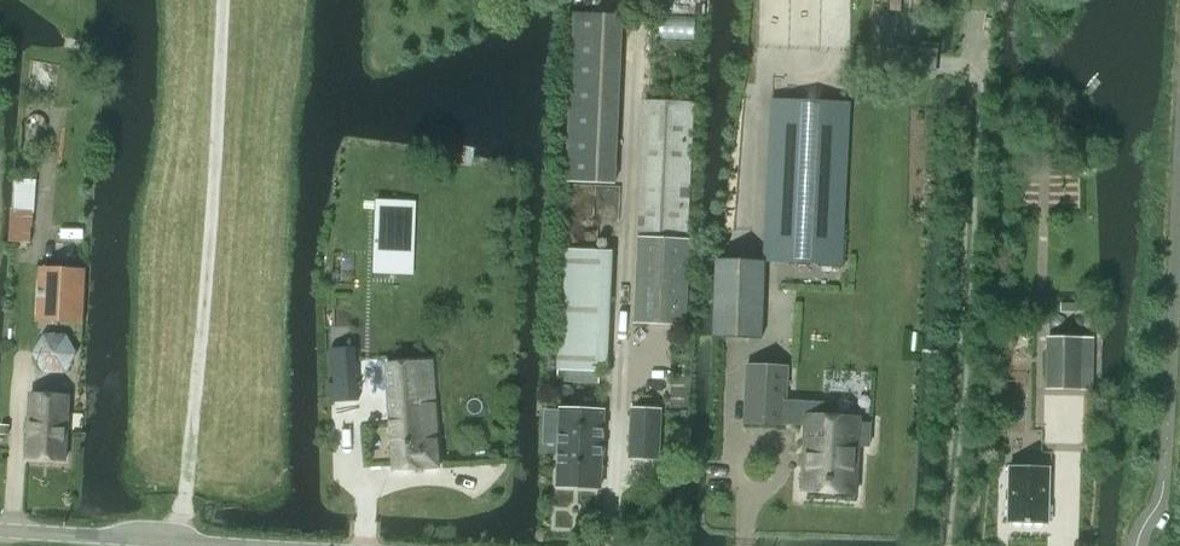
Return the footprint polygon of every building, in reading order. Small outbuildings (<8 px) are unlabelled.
[(772,98),(765,259),(841,263),(850,101),(772,98)] [(689,240),(686,239),(693,102),(645,100),(635,322),(685,324),(689,240)] [(16,178),(15,193),(35,195),(36,179),(16,178)] [(375,216),(373,273),(412,274),(415,201),(398,200),(398,216),(375,216)] [(10,208),(8,241),(10,241),(31,242),(34,210),(10,208)] [(762,337),(765,259),(722,258),(716,257),(715,267),(713,335),(762,337)] [(41,266),(38,321),(83,324),(86,269),(75,268),(50,266),(41,266)] [(1049,338),(1048,387),(1092,388),(1093,339),(1049,338)] [(340,402),(360,401),(356,352),(336,353),(340,402)] [(394,469),(395,469),(439,466),(431,360),(387,363),(394,469)] [(748,365),(745,420),(784,423),(806,424),(807,413),(829,415),(830,402),(786,399),(788,366),(748,365)] [(31,393),(26,459),(65,461),(66,460),(65,460),(69,395),(31,393)] [(544,409),(543,444),(546,444),(559,445),(557,486),(601,488),(602,456),(600,456),(600,445),(602,445),(604,410),(560,409),(546,409),(544,409)] [(629,457),(658,458),(661,410),(631,409),(629,457)] [(806,424),(803,491),(855,494),(858,446),(870,447),(872,423),(859,422),(859,416),(829,415),(807,413),(806,424)] [(1010,465),(1008,523),(1048,524),(1049,466),(1010,465)]
